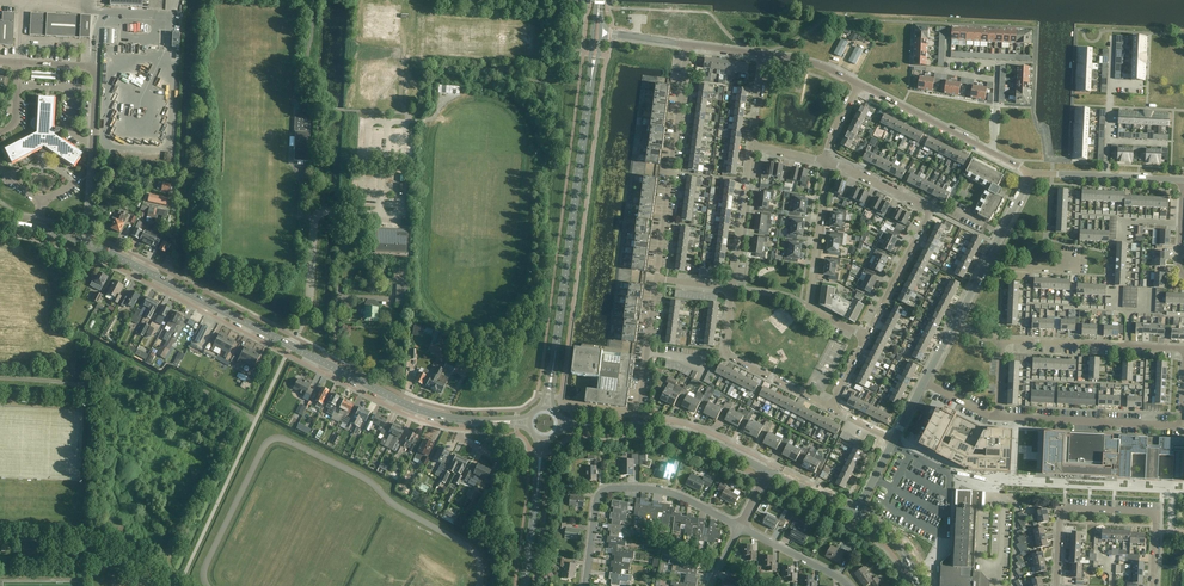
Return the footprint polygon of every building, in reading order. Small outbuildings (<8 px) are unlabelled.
[(0,21),(0,46),(13,46),(15,13),(3,13),(2,21),(0,21)] [(30,26),(30,32),(30,35),(90,39),(91,16),(31,13),(31,19),(28,19),(28,26),(30,26)] [(959,41),(959,28),(952,28),(951,41),(959,41)] [(105,29),(104,43),(116,44),(117,30),(105,29)] [(1016,44),(1024,44),(1024,31),(1017,31),(1016,44)] [(1024,31),(1024,44),(1031,44),(1032,32),(1024,31)] [(174,33),(173,33),(172,47),(179,48),(180,33),(174,33)] [(1133,44),(1146,44),(1146,37),(1134,36),(1134,40),(1130,40),(1130,44),(1133,44)] [(834,53),(840,56),(848,41),(842,38),(834,53)] [(863,49),(856,46),(849,61),(855,64),(863,49)] [(1079,56),(1091,56),(1092,49),(1079,48),(1079,56)] [(364,59),(371,59),(370,56),(358,57),(359,67),(365,67),(364,59)] [(713,59),(705,58),(704,72),(705,68),(710,69),(710,73),(713,73),(713,69),(711,69),(713,59)] [(720,60),(713,59),(711,69),(713,69),(717,70),(717,74),(720,74),(720,70),(719,70),(720,60)] [(726,71),(727,61),(720,60),(719,70),(720,70),(724,71),(724,75),(727,75),(727,71),(726,71)] [(734,62),(727,61),(726,71),(727,71),(732,72),(731,76),(734,76),(734,72),(733,72),(734,62)] [(740,73),(741,63),(734,62),(733,72),(734,72),(739,72),(738,77),(741,77),(742,73),(740,73)] [(749,64),(741,63),(740,73),(742,73),(746,73),(745,78),(748,78),(749,73),(748,73),(749,64)] [(32,71),(32,73),(31,78),(55,80),(56,72),(32,71)] [(1145,73),(1132,72),(1132,80),(1144,80),(1145,73)] [(925,90),(928,75),(925,74),(925,77),(920,76),(918,89),(925,90)] [(928,75),(925,90),(932,91),(935,79),(930,78),(931,75),(928,75)] [(951,95),(954,79),(951,79),(951,82),(946,81),(944,93),(951,95)] [(954,79),(951,95),(959,96),(961,83),(956,83),(957,80),(954,79)] [(656,83),(655,91),(669,93),(670,85),(660,84),(656,83)] [(978,99),(980,84),(978,83),(977,86),(973,85),(970,98),(978,99)] [(708,93),(709,91),(709,87),(713,88),(714,85),(709,84),(709,85),(703,84),(700,84),(699,91),(708,93)] [(980,84),(978,99),(985,101),(987,88),(983,87),(983,84),(980,84)] [(1093,88),(1093,85),(1077,84),(1077,92),(1090,92),(1090,88),(1093,88)] [(439,93),(445,93),(459,94),(460,87),(439,86),(439,93)] [(737,95),(747,96),(748,89),(734,87),(734,88),(738,88),(737,94),(733,93),(732,96),(737,97),(737,95)] [(1016,96),(1029,97),(1029,89),(1016,88),(1016,96)] [(669,93),(655,91),(654,98),(668,100),(669,93)] [(708,100),(708,98),(708,94),(713,95),(713,92),(709,91),(708,93),(699,91),(698,99),(708,100)] [(737,95),(737,97),(736,101),(732,100),(731,103),(736,104),(736,102),(746,103),(747,96),(737,95)] [(296,96),(296,98),(295,109),(305,110),(305,105),(303,105),(303,97),(296,96)] [(1029,97),(1016,96),(1016,104),(1029,104),(1029,97)] [(4,149),(8,157),(12,163),(42,148),(42,150),(44,151),(45,150),(46,148),(72,165),(74,167),(83,153),(55,135),(55,134),(56,134),(59,134),(59,133),(60,133),(61,132),(59,128),(58,128),(57,129),(56,129),(55,131),(54,132),(53,132),(55,98),(39,97),(36,133),(4,149)] [(654,98),(654,105),(667,107),(668,100),(654,98)] [(707,107),(707,105),(707,101),(712,102),(712,99),(708,98),(708,100),(698,99),(697,106),(707,107)] [(736,102),(736,104),(735,108),(731,107),(731,110),(735,111),(735,109),(745,111),(746,103),(736,102)] [(866,117),(867,116),(869,112),(872,114),(875,108),(866,103),(864,107),(861,106),(857,112),(866,117)] [(667,107),(654,105),(653,112),(666,114),(667,107)] [(706,114),(706,113),(706,108),(711,109),(711,106),(707,105),(707,107),(697,106),(696,113),(706,114)] [(735,109),(735,111),(734,115),(730,114),(730,117),(734,118),(734,116),(744,118),(745,111),(735,109)] [(1088,117),(1092,117),(1092,113),(1089,113),(1089,109),(1076,109),(1076,116),(1088,117)] [(1126,124),(1126,111),(1119,111),(1118,124),(1126,124)] [(653,112),(652,119),(665,121),(666,114),(653,112)] [(863,123),(863,122),(865,118),(869,120),(870,118),(867,116),(866,117),(857,112),(854,119),(863,123)] [(706,114),(696,113),(695,120),(705,121),(705,120),(706,115),(710,116),(710,113),(706,113),(706,114)] [(1162,113),(1162,126),(1169,126),(1170,114),(1162,113)] [(309,161),(311,115),(295,114),(294,131),(295,132),(294,160),(309,161)] [(887,126),(891,118),(885,114),(878,127),(879,127),(881,123),(886,126),(884,129),(886,131),(888,127),(887,126)] [(734,116),(734,118),(733,122),(729,122),(729,125),(733,125),(733,124),(743,125),(744,118),(734,116)] [(898,121),(891,118),(887,126),(888,127),(892,129),(890,133),(893,134),(895,130),(893,130),(898,121)] [(652,119),(651,127),(664,128),(665,121),(652,119)] [(859,130),(860,128),(862,124),(866,126),(867,124),(863,122),(863,123),(854,119),(851,125),(859,130)] [(705,121),(695,120),(694,127),(704,128),(704,127),(705,122),(714,124),(714,122),(709,121),(709,120),(705,120),(705,121)] [(900,133),(904,124),(898,121),(893,130),(895,130),(898,132),(896,136),(899,137),(901,133),(900,133)] [(733,124),(733,125),(732,129),(728,129),(728,132),(732,132),(732,131),(742,132),(743,125),(733,124)] [(911,127),(904,124),(900,133),(901,133),(905,135),(903,139),(905,141),(907,137),(906,136),(911,127)] [(856,136),(857,135),(859,131),(863,133),(864,130),(860,128),(859,130),(851,125),(848,132),(856,136)] [(665,128),(664,128),(651,127),(647,126),(647,133),(664,136),(665,128)] [(704,128),(694,127),(693,134),(703,135),(703,134),(704,130),(708,130),(708,127),(704,127),(704,128)] [(917,131),(911,127),(906,136),(907,137),(911,139),(913,139),(917,131)] [(732,131),(732,132),(731,136),(727,136),(727,139),(731,139),(731,138),(741,139),(742,132),(732,131)] [(924,134),(917,131),(913,139),(911,139),(909,143),(912,144),(914,140),(918,142),(916,146),(918,147),(920,143),(919,142),(924,134)] [(856,136),(848,132),(844,138),(853,142),(853,141),(855,138),(856,139),(857,138),(859,139),(861,137),(857,135),(856,136)] [(646,140),(662,143),(664,143),(664,136),(647,133),(646,140)] [(703,135),(693,134),(692,141),(702,143),(702,141),(703,137),(707,137),(711,138),(712,135),(703,134),(703,135)] [(931,149),(936,140),(929,137),(923,149),(925,146),(930,148),(928,152),(931,154),(933,150),(931,149)] [(731,138),(731,139),(731,143),(726,143),(726,146),(730,146),(730,145),(740,146),(741,139),(731,138)] [(841,144),(853,151),(850,149),(852,144),(856,146),(857,143),(853,141),(853,142),(844,138),(841,144)] [(645,148),(648,148),(661,150),(663,150),(664,143),(662,143),(646,140),(645,148)] [(942,144),(936,140),(931,149),(933,150),(936,152),(934,155),(937,157),(939,153),(938,152),(942,144)] [(702,143),(692,141),(691,148),(701,150),(701,148),(702,144),(706,145),(706,144),(710,145),(710,142),(702,141),(702,143)] [(949,147),(942,144),(938,152),(939,153),(943,155),(941,159),(943,160),(945,156),(944,156),(949,147)] [(729,152),(739,153),(740,146),(730,145),(730,146),(730,151),(723,150),(722,153),(729,153),(729,152)] [(874,154),(873,154),(869,152),(871,148),(868,146),(866,151),(867,151),(863,159),(869,163),(874,154)] [(1125,149),(1126,149),(1126,146),(1122,146),(1122,149),(1118,149),(1117,161),(1125,162),(1125,149)] [(955,150),(949,147),(944,156),(945,156),(949,158),(946,165),(948,167),(952,160),(950,159),(955,150)] [(1146,163),(1153,163),(1154,147),(1150,147),(1150,150),(1146,150),(1146,163)] [(1154,147),(1153,163),(1160,163),(1161,151),(1157,151),(1157,147),(1154,147)] [(648,148),(647,155),(660,157),(661,150),(648,148)] [(701,150),(691,148),(690,155),(700,157),(700,155),(701,151),(705,152),(705,149),(701,148),(701,150)] [(1125,149),(1125,162),(1132,162),(1133,149),(1126,149),(1125,149)] [(880,158),(879,157),(875,155),(877,151),(875,150),(873,154),(874,154),(869,163),(876,166),(880,158)] [(961,154),(955,150),(950,159),(952,160),(956,162),(952,168),(954,169),(956,166),(956,167),(958,163),(957,162),(961,154)] [(729,152),(729,153),(729,158),(724,157),(724,160),(728,161),(728,159),(738,160),(739,153),(729,152)] [(1090,153),(1087,152),(1074,152),(1074,159),(1086,160),(1087,156),(1090,156),(1090,153)] [(887,161),(885,160),(882,158),(884,154),(881,153),(879,157),(880,158),(876,166),(882,169),(887,161)] [(957,162),(958,163),(962,165),(960,169),(963,170),(965,166),(964,165),(968,157),(961,154),(957,162)] [(659,164),(660,157),(647,155),(646,163),(650,164),(650,163),(659,164)] [(700,157),(690,155),(689,163),(699,164),(699,162),(700,158),(709,159),(709,156),(700,155),(700,157)] [(893,164),(892,163),(888,162),(890,158),(887,156),(885,160),(887,161),(882,169),(889,173),(893,164)] [(997,171),(973,158),(973,159),(966,172),(993,186),(978,215),(990,221),(994,214),(996,215),(1004,199),(996,195),(999,189),(997,188),(1003,176),(996,172),(997,171)] [(727,166),(737,168),(738,160),(728,159),(728,161),(728,165),(723,164),(719,164),(718,167),(727,168),(727,166)] [(893,164),(889,173),(895,176),(900,168),(898,167),(900,163),(896,161),(894,160),(892,163),(893,164)] [(900,168),(895,176),(902,179),(908,167),(907,167),(906,171),(901,168),(903,164),(904,161),(902,160),(900,163),(898,167),(900,168)] [(699,164),(689,163),(688,170),(702,172),(702,171),(698,171),(699,165),(703,166),(703,163),(699,162),(699,164)] [(762,169),(761,178),(769,179),(769,176),(774,176),(776,164),(768,163),(767,170),(762,169)] [(783,165),(776,164),(774,176),(778,177),(777,181),(784,182),(785,173),(782,172),(783,165)] [(727,166),(727,168),(727,172),(723,171),(722,174),(727,175),(727,174),(736,175),(737,168),(727,166)] [(801,169),(793,167),(792,174),(788,174),(786,182),(793,184),(793,180),(798,181),(801,169)] [(915,171),(912,169),(910,168),(906,177),(909,179),(907,182),(914,186),(918,177),(917,176),(913,175),(915,171)] [(801,169),(798,181),(802,182),(801,186),(807,187),(810,179),(806,178),(808,171),(801,169)] [(914,186),(920,189),(925,180),(923,180),(925,176),(919,173),(917,176),(918,177),(914,186)] [(648,177),(644,176),(643,184),(657,185),(657,178),(648,177)] [(925,180),(920,189),(927,192),(931,184),(930,183),(926,181),(928,177),(925,176),(923,180),(925,180)] [(688,177),(687,184),(696,185),(696,184),(697,180),(701,180),(702,177),(697,177),(697,178),(688,177)] [(927,192),(933,195),(937,187),(936,186),(932,184),(934,181),(932,179),(930,183),(931,184),(927,192)] [(725,188),(734,189),(735,182),(721,180),(726,181),(725,186),(721,186),(720,189),(724,189),(725,188)] [(836,184),(835,188),(836,188),(835,192),(839,194),(838,197),(844,199),(847,191),(844,190),(846,183),(839,180),(838,184),(836,184)] [(944,190),(942,190),(939,188),(941,184),(938,182),(936,186),(937,187),(933,195),(939,199),(944,190)] [(163,183),(161,190),(169,192),(171,185),(163,183)] [(643,184),(642,191),(656,193),(657,185),(643,184)] [(695,193),(695,191),(696,187),(700,187),(701,185),(696,184),(696,185),(687,184),(686,191),(695,193)] [(944,190),(939,199),(946,202),(949,197),(952,199),(957,189),(953,187),(953,188),(945,184),(942,190),(944,190)] [(857,200),(861,190),(855,187),(852,193),(849,192),(845,199),(851,202),(853,199),(857,200)] [(733,196),(734,189),(725,188),(724,189),(724,194),(720,193),(719,196),(724,196),(724,195),(733,196)] [(759,200),(769,201),(770,197),(774,198),(774,191),(766,190),(766,193),(760,192),(759,200)] [(868,194),(861,190),(857,200),(861,202),(859,205),(865,208),(869,201),(865,199),(868,194)] [(1081,201),(1089,201),(1089,191),(1082,190),(1081,201)] [(655,200),(656,193),(642,191),(641,198),(655,200)] [(686,191),(685,198),(694,200),(695,198),(695,194),(699,195),(700,192),(695,191),(695,193),(686,191)] [(147,201),(166,206),(168,199),(149,194),(147,201)] [(795,205),(807,207),(808,199),(801,198),(801,195),(793,194),(792,200),(795,201),(795,205)] [(732,203),(733,196),(724,195),(724,196),(723,201),(719,200),(718,203),(723,204),(723,202),(732,203)] [(874,209),(878,211),(883,201),(876,197),(873,203),(870,202),(867,209),(872,212),(874,209)] [(641,198),(640,205),(654,207),(655,200),(641,198)] [(693,207),(694,205),(694,201),(698,202),(699,199),(695,198),(694,200),(685,198),(684,205),(693,207)] [(1168,198),(1161,198),(1160,208),(1168,209),(1168,198)] [(769,206),(769,201),(759,200),(758,207),(764,208),(763,212),(773,213),(774,206),(769,206)] [(890,204),(883,201),(878,211),(882,213),(880,216),(886,219),(890,212),(887,210),(890,204)] [(731,210),(732,203),(723,202),(723,204),(722,208),(718,207),(717,210),(722,211),(722,209),(731,210)] [(640,205),(639,212),(653,214),(654,207),(640,205)] [(684,205),(683,213),(692,214),(693,212),(693,208),(697,209),(698,206),(694,205),(693,207),(684,205)] [(799,213),(806,214),(807,207),(795,205),(794,209),(790,209),(790,215),(799,216),(799,213)] [(149,207),(148,213),(147,216),(153,217),(154,213),(156,213),(157,209),(149,207)] [(897,224),(899,222),(904,212),(897,208),(894,214),(891,212),(888,219),(897,224)] [(731,218),(731,210),(722,209),(722,211),(721,215),(717,214),(717,217),(721,218),(721,216),(731,218)] [(832,212),(831,220),(846,221),(847,214),(846,214),(847,211),(839,210),(839,213),(832,212)] [(116,219),(113,217),(111,222),(114,223),(111,228),(112,229),(112,230),(115,231),(116,230),(120,232),(124,224),(128,215),(128,216),(125,214),(126,214),(121,212),(120,214),(119,213),(116,219)] [(652,221),(653,214),(639,212),(638,219),(652,221)] [(697,213),(693,212),(692,214),(683,213),(682,220),(696,222),(696,221),(692,221),(692,215),(696,216),(697,213)] [(910,215),(904,212),(899,222),(905,225),(910,215)] [(756,215),(755,223),(770,225),(770,224),(771,214),(763,213),(763,216),(756,215)] [(730,225),(731,218),(721,216),(721,218),(720,222),(716,221),(716,224),(720,225),(720,223),(730,225)] [(792,228),(804,229),(805,222),(798,221),(798,218),(789,216),(789,223),(792,223),(792,228)] [(636,226),(651,228),(652,228),(653,221),(652,221),(638,219),(637,219),(636,226)] [(844,232),(846,221),(831,220),(830,227),(837,228),(836,231),(844,232)] [(139,221),(132,235),(138,238),(142,231),(140,230),(143,223),(139,221)] [(943,234),(943,233),(945,229),(949,231),(952,225),(946,222),(944,226),(938,223),(934,230),(943,234)] [(729,232),(730,225),(720,223),(720,225),(719,229),(715,229),(715,232),(719,232),(719,231),(729,232)] [(760,234),(768,235),(769,229),(771,229),(772,225),(770,224),(770,225),(755,223),(754,230),(761,231),(760,234)] [(140,240),(143,241),(143,242),(146,243),(154,227),(150,225),(146,231),(145,231),(144,233),(140,240)] [(1167,226),(1158,225),(1158,230),(1157,230),(1157,238),(1170,238),(1171,231),(1167,231),(1167,226)] [(650,236),(651,236),(652,228),(651,228),(636,226),(636,234),(650,236)] [(154,227),(146,243),(149,245),(149,244),(152,246),(154,243),(158,245),(160,239),(156,237),(157,236),(154,235),(156,232),(158,234),(160,229),(158,228),(157,229),(154,227)] [(681,227),(680,234),(690,235),(690,234),(690,230),(695,230),(695,227),(690,227),(690,228),(681,227)] [(407,254),(408,230),(376,228),(375,252),(407,254)] [(796,236),(803,237),(804,229),(792,228),(791,232),(787,231),(787,238),(795,239),(796,236)] [(896,233),(900,235),(901,232),(895,229),(893,232),(887,228),(885,232),(883,232),(880,238),(885,241),(894,246),(898,239),(894,237),(896,233)] [(934,230),(931,236),(939,240),(940,239),(942,235),(946,237),(947,235),(943,233),(943,234),(934,230)] [(728,239),(729,232),(719,231),(719,232),(718,236),(714,236),(714,239),(718,239),(718,238),(728,239)] [(843,245),(844,233),(836,232),(835,237),(829,236),(828,243),(839,245),(843,245)] [(636,234),(636,241),(649,243),(650,236),(636,234)] [(689,243),(689,241),(689,237),(694,238),(694,235),(690,234),(690,235),(680,234),(679,241),(689,243)] [(752,245),(763,247),(764,243),(767,243),(768,237),(760,235),(760,239),(753,238),(752,245)] [(971,241),(980,246),(983,239),(974,235),(972,240),(968,238),(966,241),(970,243),(971,241)] [(166,236),(159,249),(165,252),(168,248),(169,249),(171,245),(169,244),(171,239),(166,236)] [(936,247),(937,246),(939,242),(943,244),(944,241),(940,239),(939,240),(931,236),(928,242),(936,247)] [(727,246),(728,239),(718,238),(718,239),(717,243),(713,243),(713,246),(717,246),(717,245),(727,246)] [(1163,245),(1170,246),(1170,238),(1157,238),(1156,247),(1162,247),(1163,245)] [(788,250),(801,252),(802,245),(795,244),(795,240),(786,239),(786,245),(789,246),(788,250)] [(648,250),(649,243),(636,241),(635,248),(648,250)] [(679,241),(678,248),(688,250),(688,248),(688,244),(693,245),(693,242),(689,241),(689,243),(679,241)] [(885,249),(891,252),(894,246),(885,241),(883,245),(878,242),(875,248),(884,252),(885,249)] [(968,248),(976,252),(980,246),(971,241),(970,243),(968,247),(965,245),(963,247),(967,249),(968,248)] [(928,242),(924,249),(933,253),(933,252),(935,248),(939,250),(941,248),(937,246),(936,247),(928,242)] [(833,252),(833,255),(841,256),(842,250),(838,249),(839,245),(828,243),(827,251),(833,252)] [(726,253),(727,246),(717,245),(717,246),(716,250),(712,250),(712,253),(716,253),(716,252),(726,253)] [(752,245),(751,253),(758,254),(757,257),(765,258),(766,252),(767,252),(768,251),(768,248),(763,247),(752,245)] [(635,248),(634,255),(647,257),(648,250),(635,248)] [(687,257),(687,255),(688,251),(692,252),(692,249),(688,248),(688,250),(678,248),(677,256),(687,257)] [(964,254),(973,259),(976,252),(968,248),(967,249),(965,253),(961,251),(960,254),(964,256),(964,254)] [(930,260),(930,258),(932,254),(936,256),(937,254),(933,252),(933,253),(924,249),(921,255),(930,260)] [(788,255),(784,254),(783,260),(792,262),(793,258),(800,259),(801,252),(788,250),(788,255)] [(876,257),(874,261),(884,266),(887,259),(882,257),(883,253),(876,250),(873,256),(876,257)] [(725,260),(726,253),(716,252),(716,253),(716,257),(711,257),(711,260),(715,260),(715,259),(725,260)] [(1166,259),(1166,260),(1169,260),(1170,252),(1159,252),(1159,259),(1166,259)] [(961,261),(970,265),(973,259),(964,254),(964,256),(962,260),(958,258),(957,260),(960,262),(961,261)] [(634,255),(633,262),(646,264),(647,257),(634,255)] [(677,256),(676,263),(686,264),(686,262),(687,258),(691,259),(691,256),(687,255),(687,257),(677,256)] [(921,255),(918,262),(926,266),(927,265),(929,261),(933,263),(934,260),(930,258),(930,260),(921,255)] [(825,267),(836,269),(836,264),(840,265),(841,258),(833,257),(832,261),(826,260),(825,267)] [(724,268),(725,260),(715,259),(715,260),(715,265),(710,264),(710,267),(715,268),(715,266),(724,268)] [(1159,259),(1155,259),(1155,267),(1165,267),(1166,260),(1166,259),(1159,259)] [(869,263),(866,269),(873,273),(875,270),(881,273),(884,266),(874,261),(872,264),(869,263)] [(961,261),(960,262),(958,266),(955,264),(953,267),(957,268),(958,267),(966,272),(970,265),(961,261)] [(645,271),(646,264),(633,262),(632,270),(636,270),(645,271)] [(676,263),(675,270),(689,272),(689,271),(685,271),(686,265),(690,266),(690,263),(686,262),(686,264),(676,263)] [(926,266),(918,262),(914,268),(923,272),(924,271),(926,267),(929,269),(931,267),(927,265),(926,266)] [(857,266),(853,275),(862,278),(866,270),(857,266)] [(824,275),(830,276),(830,280),(838,281),(839,273),(835,273),(836,269),(825,267),(824,275)] [(958,267),(957,268),(955,272),(951,270),(950,273),(954,275),(955,274),(963,278),(966,272),(958,267)] [(914,268),(911,274),(920,279),(920,277),(922,274),(926,276),(927,273),(924,271),(923,272),(914,268)] [(873,286),(877,280),(871,277),(873,274),(866,271),(864,274),(867,275),(864,281),(873,286)] [(103,286),(105,283),(108,277),(104,274),(103,273),(101,272),(100,273),(100,272),(97,278),(96,278),(95,280),(95,281),(95,282),(99,284),(97,289),(100,291),(103,286)] [(1154,281),(1165,281),(1165,273),(1154,273),(1154,281)] [(916,285),(917,284),(919,280),(923,282),(924,279),(920,277),(920,279),(911,274),(908,281),(916,285)] [(948,286),(957,290),(960,284),(948,277),(948,278),(951,280),(949,285),(945,283),(944,285),(947,287),(948,286)] [(1034,279),(1034,283),(1034,289),(1041,289),(1042,279),(1034,279)] [(1063,291),(1070,291),(1071,280),(1064,280),(1063,291)] [(123,297),(122,297),(119,295),(124,286),(114,281),(108,293),(114,297),(112,300),(119,304),(123,297)] [(864,290),(870,293),(873,286),(864,281),(860,288),(858,287),(856,290),(863,293),(864,290)] [(908,281),(905,287),(913,291),(914,290),(916,286),(923,290),(924,287),(917,284),(916,285),(908,281)] [(630,283),(629,291),(642,292),(643,285),(634,284),(634,283),(630,283)] [(396,284),(395,304),(400,304),(400,303),(406,303),(407,285),(396,284)] [(1085,285),(1078,284),(1077,291),(1077,295),(1084,295),(1085,285)] [(834,308),(832,311),(855,323),(864,305),(853,300),(852,303),(835,295),(836,288),(822,286),(820,305),(831,307),(834,308)] [(953,297),(957,290),(948,286),(947,287),(946,291),(942,289),(940,292),(944,294),(945,292),(953,297)] [(905,287),(901,293),(910,298),(911,297),(913,293),(916,295),(918,292),(914,290),(913,291),(905,287)] [(123,297),(119,304),(124,307),(126,304),(133,308),(140,296),(131,291),(127,297),(123,295),(122,297),(123,297)] [(629,291),(628,298),(641,300),(642,292),(629,291)] [(97,292),(93,300),(98,303),(102,295),(97,292)] [(861,301),(864,295),(858,292),(855,298),(861,301)] [(942,299),(950,303),(953,297),(945,292),(944,294),(942,297),(938,295),(937,298),(941,300),(942,299)] [(910,298),(901,293),(898,300),(910,306),(907,304),(909,299),(913,301),(914,298),(911,297),(910,298)] [(149,308),(153,300),(147,297),(143,305),(144,305),(141,310),(138,309),(131,321),(138,324),(147,307),(149,308)] [(643,300),(641,300),(628,298),(627,298),(626,305),(642,307),(643,300)] [(947,309),(950,303),(942,299),(941,300),(939,304),(935,302),(934,304),(938,306),(938,305),(947,309)] [(153,300),(149,308),(145,316),(150,319),(154,311),(155,311),(159,303),(158,303),(159,302),(156,300),(155,301),(153,300)] [(365,303),(365,304),(365,307),(365,321),(378,321),(378,308),(378,304),(378,303),(377,302),(377,301),(376,301),(375,300),(374,300),(369,300),(368,300),(367,301),(366,302),(365,303)] [(680,309),(680,307),(681,303),(685,304),(685,301),(681,300),(681,302),(671,300),(670,308),(680,309)] [(716,303),(713,302),(710,302),(709,308),(705,307),(704,310),(708,311),(709,309),(718,310),(719,303),(716,303)] [(155,322),(160,324),(162,325),(162,324),(165,325),(166,323),(163,322),(170,309),(164,305),(159,314),(155,322)] [(625,312),(640,314),(641,314),(642,307),(626,305),(625,312)] [(901,316),(901,315),(903,311),(907,313),(908,311),(904,308),(904,310),(895,305),(892,312),(901,316)] [(931,311),(934,313),(935,311),(944,316),(947,309),(938,305),(938,306),(936,310),(932,308),(931,311)] [(680,310),(684,311),(688,311),(688,309),(684,308),(680,307),(680,309),(670,308),(669,315),(679,316),(679,315),(680,310)] [(717,318),(718,310),(709,309),(708,311),(708,315),(704,314),(703,317),(708,318),(708,316),(717,318)] [(163,339),(167,341),(171,334),(173,334),(177,325),(178,325),(180,321),(178,320),(181,315),(178,314),(178,313),(175,311),(175,312),(174,312),(169,320),(174,323),(169,332),(167,331),(163,339)] [(940,322),(944,316),(935,311),(934,313),(933,316),(929,314),(927,317),(931,319),(932,318),(940,322)] [(641,314),(640,314),(625,312),(624,319),(625,319),(639,321),(640,321),(641,314)] [(897,323),(898,321),(900,318),(904,320),(905,317),(901,315),(901,316),(892,312),(889,318),(897,323)] [(1069,317),(1068,331),(1075,331),(1076,325),(1079,325),(1079,318),(1076,318),(1076,321),(1072,320),(1072,317),(1073,317),(1073,315),(1069,314),(1069,317)] [(679,316),(669,315),(669,322),(678,323),(678,322),(679,318),(683,318),(683,315),(679,315),(679,316)] [(716,325),(717,318),(708,316),(708,318),(707,322),(703,321),(702,324),(707,325),(707,323),(716,325)] [(113,317),(104,332),(107,333),(116,318),(113,317)] [(1058,319),(1057,327),(1061,327),(1060,330),(1068,331),(1069,317),(1064,317),(1064,320),(1061,320),(1061,319),(1058,319)] [(894,329),(895,328),(897,324),(900,326),(902,323),(898,321),(897,323),(889,318),(885,325),(894,329)] [(937,329),(940,322),(932,318),(931,319),(929,323),(925,321),(924,324),(928,326),(928,324),(937,329)] [(1054,326),(1057,327),(1058,319),(1054,318),(1054,320),(1047,319),(1046,330),(1054,330),(1054,326)] [(625,319),(624,327),(638,328),(639,321),(625,319)] [(678,323),(669,322),(668,329),(677,330),(677,329),(678,325),(685,326),(685,323),(682,323),(682,322),(678,322),(678,323)] [(1090,325),(1089,335),(1097,336),(1097,325),(1094,325),(1094,322),(1090,322),(1090,325)] [(716,332),(716,325),(707,323),(707,325),(706,329),(702,328),(702,331),(706,332),(706,331),(716,332)] [(208,326),(203,324),(194,341),(199,343),(208,326)] [(934,335),(937,329),(928,324),(928,326),(926,329),(922,327),(921,330),(925,332),(925,331),(934,335)] [(894,329),(885,325),(882,331),(891,335),(891,334),(893,330),(897,332),(897,334),(902,336),(903,333),(898,330),(899,330),(895,328),(894,329)] [(1089,335),(1090,325),(1082,325),(1082,335),(1089,335)] [(1111,336),(1118,337),(1118,333),(1123,333),(1123,325),(1118,325),(1118,326),(1111,326),(1111,336)] [(154,329),(150,327),(150,326),(146,333),(151,336),(154,329)] [(1111,326),(1104,326),(1103,336),(1111,336),(1111,326)] [(624,327),(623,334),(637,335),(638,328),(624,327)] [(676,337),(676,336),(677,332),(681,332),(682,329),(677,329),(677,330),(668,329),(667,336),(676,337)] [(1178,340),(1179,329),(1171,329),(1171,339),(1178,340)] [(436,331),(434,336),(438,338),(435,343),(441,346),(445,335),(445,334),(436,331)] [(715,339),(716,332),(706,331),(706,332),(705,336),(701,336),(701,338),(705,339),(705,338),(715,339)] [(891,335),(882,331),(879,337),(887,342),(888,341),(890,337),(894,339),(895,336),(891,334),(891,335)] [(931,341),(934,335),(925,331),(925,332),(923,336),(919,334),(917,336),(921,338),(922,337),(931,341)] [(216,346),(221,349),(227,338),(219,334),(211,350),(213,352),(216,346)] [(636,343),(637,335),(623,334),(622,341),(626,342),(636,343)] [(666,343),(675,345),(676,339),(680,339),(681,336),(676,336),(676,337),(667,336),(666,343)] [(879,337),(876,344),(884,348),(885,347),(887,343),(893,346),(894,344),(888,341),(887,342),(879,337)] [(927,348),(931,341),(922,337),(921,338),(919,342),(916,340),(914,343),(918,345),(919,343),(927,348)] [(227,338),(221,349),(226,352),(224,357),(226,358),(235,342),(227,338)] [(714,346),(715,339),(705,338),(705,339),(704,343),(700,343),(700,346),(704,346),(704,345),(714,346)] [(924,354),(927,348),(919,343),(918,345),(916,348),(912,346),(911,349),(915,351),(915,350),(924,354)] [(881,354),(881,353),(883,349),(887,351),(889,349),(885,347),(884,348),(876,344),(872,350),(881,354)] [(156,354),(158,355),(165,359),(170,351),(161,346),(156,354)] [(241,359),(247,362),(252,351),(245,347),(236,363),(239,365),(241,359)] [(586,403),(623,408),(627,408),(630,389),(631,389),(635,357),(581,350),(576,349),(573,375),(589,377),(599,379),(599,386),(598,391),(588,389),(586,403)] [(878,361),(878,360),(880,356),(884,358),(885,355),(881,353),(881,354),(872,350),(869,356),(878,361)] [(915,350),(915,351),(913,355),(909,353),(908,356),(912,358),(912,357),(921,361),(924,354),(915,350)] [(252,351),(247,362),(252,365),(249,370),(252,372),(260,355),(252,351)] [(878,361),(869,356),(866,363),(874,367),(875,366),(877,362),(881,364),(882,362),(878,360),(878,361)] [(1100,366),(1100,358),(1090,357),(1089,365),(1100,366)] [(906,368),(914,373),(918,366),(905,360),(909,362),(906,367),(903,365),(901,368),(905,370),(906,368)] [(447,361),(445,365),(443,369),(438,379),(439,379),(439,380),(440,381),(437,386),(438,387),(436,391),(441,394),(446,383),(445,383),(448,378),(444,376),(447,370),(452,373),(456,365),(447,361)] [(874,367),(866,363),(862,369),(871,374),(872,372),(874,369),(877,371),(879,368),(875,366),(874,367)] [(726,368),(720,364),(718,369),(716,372),(715,373),(716,373),(721,376),(717,384),(719,385),(723,377),(722,376),(726,368)] [(432,374),(426,386),(431,389),(430,390),(436,392),(436,391),(438,387),(437,386),(440,381),(439,380),(439,379),(438,379),(443,369),(438,367),(434,374),(432,374)] [(722,376),(723,377),(727,379),(728,380),(733,371),(726,368),(722,376)] [(906,368),(905,370),(903,373),(899,371),(898,374),(902,376),(902,375),(911,379),(914,373),(906,368)] [(416,381),(417,383),(418,383),(422,384),(423,382),(428,371),(424,369),(422,373),(418,372),(416,377),(417,377),(415,381),(416,381)] [(871,374),(862,369),(859,375),(868,380),(868,379),(870,375),(874,377),(875,374),(872,372),(871,374)] [(728,380),(727,379),(726,382),(725,383),(728,384),(729,382),(730,380),(734,382),(735,383),(739,374),(733,371),(728,380)] [(247,377),(243,375),(241,374),(238,378),(245,382),(247,377)] [(741,386),(746,378),(739,374),(735,383),(734,382),(732,386),(734,387),(736,384),(740,385),(741,386)] [(868,380),(859,375),(856,382),(868,389),(868,388),(872,381),(868,379),(868,380)] [(899,381),(908,386),(911,379),(902,375),(902,376),(900,380),(896,378),(895,381),(898,382),(899,381)] [(669,377),(666,382),(675,386),(678,381),(669,377)] [(305,394),(303,398),(308,400),(313,391),(309,388),(311,385),(298,378),(293,388),(299,391),(298,392),(302,394),(303,393),(305,394)] [(741,386),(740,385),(738,389),(741,391),(743,387),(746,389),(748,390),(752,381),(746,378),(741,386)] [(746,389),(744,393),(743,396),(745,397),(749,390),(753,392),(751,396),(753,397),(756,393),(755,393),(759,384),(752,381),(748,390),(746,389)] [(899,381),(898,382),(896,386),(893,384),(891,387),(895,389),(896,388),(904,392),(908,386),(899,381)] [(667,386),(666,388),(660,399),(667,403),(673,392),(674,388),(671,387),(670,388),(667,386)] [(970,391),(982,398),(985,392),(973,386),(970,391)] [(1031,402),(1039,403),(1039,391),(1040,386),(1036,386),(1036,389),(1037,390),(1037,391),(1032,390),(1031,390),(1031,402)] [(1039,403),(1046,403),(1047,391),(1047,387),(1044,386),(1044,389),(1044,390),(1044,391),(1039,391),(1039,403)] [(694,399),(688,410),(695,413),(701,402),(703,403),(704,404),(712,389),(708,387),(704,395),(698,392),(694,399)] [(766,399),(770,390),(764,387),(757,399),(758,399),(760,396),(765,398),(763,402),(765,403),(768,400),(766,399)] [(1046,403),(1054,404),(1055,387),(1051,387),(1051,389),(1052,390),(1052,391),(1047,391),(1046,403)] [(1057,404),(1065,404),(1065,392),(1066,392),(1066,387),(1062,387),(1062,390),(1063,391),(1063,392),(1058,392),(1057,404)] [(318,402),(317,405),(315,407),(320,410),(325,401),(324,400),(329,391),(322,388),(320,392),(319,393),(318,395),(319,395),(316,401),(318,402)] [(674,388),(673,392),(667,403),(674,406),(679,395),(682,397),(686,390),(682,388),(681,392),(674,388)] [(896,388),(895,389),(893,393),(889,391),(888,393),(892,395),(892,394),(901,398),(904,392),(896,388)] [(1065,404),(1072,404),(1073,392),(1073,388),(1070,388),(1070,390),(1071,391),(1071,392),(1066,392),(1065,392),(1065,404)] [(1072,404),(1080,405),(1080,393),(1081,393),(1081,388),(1077,388),(1077,391),(1078,392),(1078,393),(1073,392),(1072,404)] [(1080,405),(1087,405),(1088,393),(1088,389),(1085,388),(1085,391),(1086,392),(1086,393),(1081,393),(1080,393),(1080,405)] [(712,389),(704,404),(707,405),(703,413),(710,416),(716,406),(709,402),(711,399),(713,394),(720,397),(722,394),(712,389)] [(1088,393),(1087,405),(1095,406),(1096,389),(1092,389),(1092,391),(1093,392),(1093,393),(1088,393)] [(688,410),(694,399),(688,395),(690,392),(686,390),(682,397),(686,398),(682,406),(688,410)] [(777,393),(770,390),(766,399),(768,400),(771,401),(767,410),(765,409),(763,413),(768,415),(774,403),(772,402),(777,393)] [(858,399),(857,398),(853,397),(855,393),(853,391),(850,396),(852,396),(847,404),(854,408),(858,399)] [(333,394),(332,393),(326,407),(329,409),(327,413),(332,416),(335,410),(337,407),(335,406),(337,402),(339,397),(336,395),(337,395),(334,393),(333,394)] [(783,397),(777,393),(772,402),(774,403),(778,405),(776,408),(778,410),(780,406),(779,405),(783,397)] [(1113,396),(1113,407),(1120,407),(1121,396),(1117,396),(1117,393),(1113,393),(1113,396)] [(889,401),(896,404),(898,405),(901,398),(892,394),(892,395),(890,399),(886,397),(885,400),(889,402),(889,401)] [(865,402),(863,402),(860,400),(862,396),(859,395),(857,398),(858,399),(854,408),(860,411),(865,402)] [(790,400),(783,397),(779,405),(780,406),(784,408),(782,412),(785,413),(787,409),(785,409),(790,400)] [(1135,397),(1127,397),(1127,407),(1134,408),(1135,397)] [(1134,408),(1142,408),(1142,398),(1135,397),(1134,408)] [(865,402),(860,411),(867,414),(871,406),(870,405),(867,404),(868,402),(867,401),(868,399),(865,398),(863,402),(865,402)] [(335,412),(331,419),(330,421),(333,423),(334,420),(339,422),(339,421),(349,401),(344,399),(340,408),(341,409),(339,413),(339,414),(335,412)] [(792,412),(796,403),(790,400),(785,409),(787,409),(790,411),(787,418),(790,419),(793,413),(792,412)] [(354,404),(349,401),(339,421),(347,425),(350,418),(346,417),(348,413),(350,413),(354,404)] [(871,406),(867,414),(873,418),(878,409),(876,408),(872,406),(874,403),(872,401),(870,405),(871,406)] [(878,409),(873,418),(880,421),(884,412),(883,412),(879,410),(883,402),(880,401),(876,408),(878,409)] [(802,407),(796,403),(792,412),(793,413),(797,415),(795,418),(797,420),(799,416),(798,415),(802,407)] [(729,404),(726,411),(729,412),(725,420),(731,424),(737,413),(731,409),(732,406),(729,404)] [(719,407),(716,406),(710,416),(717,420),(722,409),(723,406),(720,405),(719,407)] [(356,427),(357,425),(365,409),(360,407),(356,414),(353,413),(345,429),(348,431),(351,424),(356,427)] [(809,410),(802,407),(798,415),(799,416),(803,418),(801,422),(804,423),(806,419),(804,419),(809,410)] [(880,421),(886,424),(893,412),(892,412),(890,415),(885,413),(887,409),(885,408),(883,412),(884,412),(880,421)] [(997,472),(1010,473),(1013,430),(987,429),(987,431),(984,431),(985,429),(945,408),(942,412),(940,411),(939,412),(938,415),(935,413),(934,416),(933,418),(935,420),(933,423),(931,421),(929,426),(931,428),(929,431),(927,429),(925,434),(927,435),(921,446),(921,447),(936,454),(965,469),(965,468),(968,468),(968,471),(969,471),(969,468),(977,469),(977,471),(994,472),(994,469),(997,470),(997,472)] [(358,431),(360,426),(362,422),(361,422),(362,420),(366,422),(370,412),(365,409),(357,425),(356,427),(355,429),(358,431)] [(750,413),(745,421),(748,423),(744,432),(751,435),(756,424),(750,421),(752,416),(755,411),(751,409),(750,413)] [(737,413),(731,424),(738,427),(742,419),(745,421),(750,413),(744,410),(743,413),(738,411),(737,413)] [(815,413),(809,410),(804,419),(806,419),(809,421),(808,425),(810,426),(812,422),(811,422),(815,413)] [(817,425),(822,417),(815,413),(811,422),(812,422),(816,424),(812,431),(815,433),(818,426),(817,425)] [(376,415),(372,422),(369,421),(365,429),(369,431),(373,423),(380,426),(378,430),(381,431),(378,438),(381,440),(387,428),(384,426),(387,420),(376,415)] [(828,420),(822,417),(817,425),(818,426),(822,428),(820,431),(823,433),(825,429),(824,428),(828,420)] [(829,436),(831,432),(830,432),(834,423),(828,420),(824,428),(825,429),(829,431),(827,435),(829,436)] [(763,428),(756,424),(751,435),(757,439),(761,431),(765,433),(770,423),(766,421),(765,424),(763,428)] [(770,423),(765,433),(768,434),(763,443),(770,447),(775,436),(769,433),(773,425),(770,423)] [(841,427),(834,423),(830,432),(831,432),(835,434),(833,438),(836,439),(838,435),(837,435),(841,427)] [(384,446),(388,448),(399,426),(395,424),(394,425),(393,424),(389,432),(390,433),(384,446)] [(402,428),(399,426),(388,448),(392,450),(395,443),(397,443),(398,441),(395,440),(397,437),(400,438),(404,430),(403,429),(402,428)] [(416,435),(409,431),(403,444),(406,446),(408,442),(412,444),(416,435)] [(1168,438),(1119,436),(1119,440),(1113,440),(1113,436),(1061,433),(1061,432),(1046,431),(1045,431),(1044,431),(1042,475),(1117,478),(1130,479),(1131,454),(1146,455),(1145,480),(1158,480),(1159,455),(1167,456),(1174,456),(1172,481),(1183,482),(1183,439),(1168,438)] [(775,436),(770,447),(777,450),(780,442),(784,444),(787,437),(784,436),(782,439),(775,436)] [(789,458),(795,447),(788,444),(791,439),(787,437),(784,444),(787,446),(782,455),(789,458)] [(415,458),(414,460),(414,461),(419,464),(421,464),(421,463),(426,466),(430,459),(426,458),(431,448),(432,445),(433,443),(425,440),(424,442),(422,442),(421,445),(420,445),(417,450),(418,451),(417,452),(418,452),(414,458),(415,458)] [(795,447),(789,458),(796,462),(800,454),(803,456),(806,449),(803,447),(802,449),(796,445),(795,447)] [(864,450),(862,448),(858,447),(855,445),(855,446),(853,451),(849,449),(843,446),(842,448),(851,453),(852,452),(860,456),(864,450)] [(442,462),(444,463),(447,456),(448,453),(449,451),(442,448),(440,451),(439,450),(437,453),(436,453),(433,458),(434,459),(434,460),(441,464),(442,462)] [(806,449),(803,456),(806,457),(801,466),(808,470),(816,455),(816,454),(806,449)] [(857,463),(860,456),(852,452),(851,453),(849,457),(845,455),(844,458),(848,459),(849,458),(857,463)] [(639,465),(639,454),(632,454),(632,460),(621,460),(621,462),(623,462),(624,470),(621,470),(621,475),(634,475),(634,465),(639,465)] [(455,471),(458,466),(462,458),(456,455),(452,463),(448,470),(454,473),(455,471)] [(816,455),(808,470),(815,473),(818,467),(821,469),(820,470),(821,470),(826,460),(816,455)] [(468,461),(462,458),(458,466),(455,471),(460,474),(463,469),(464,469),(468,461)] [(854,469),(857,463),(849,458),(848,459),(846,463),(842,461),(841,464),(845,466),(845,465),(854,469)] [(671,465),(662,461),(657,476),(653,475),(669,480),(672,472),(671,472),(672,469),(676,470),(679,462),(673,460),(671,465)] [(602,471),(602,461),(595,461),(595,466),(586,467),(587,481),(584,481),(584,482),(592,482),(592,481),(597,481),(597,471),(602,471)] [(476,483),(484,467),(478,464),(474,470),(473,472),(473,473),(475,475),(473,480),(470,479),(468,484),(474,487),(476,483)] [(437,471),(442,474),(446,467),(441,465),(437,471)] [(851,475),(854,469),(845,465),(845,466),(843,470),(839,468),(838,470),(841,472),(842,471),(851,475)] [(486,468),(484,467),(476,483),(480,485),(483,478),(486,480),(490,482),(493,476),(489,474),(491,471),(490,470),(490,469),(487,468),(486,468)] [(445,471),(440,481),(444,483),(449,473),(445,471)] [(847,482),(851,475),(842,471),(841,472),(839,476),(836,474),(834,477),(838,479),(839,477),(847,482)] [(705,477),(703,480),(692,474),(686,485),(700,492),(704,484),(710,487),(713,481),(705,477)] [(462,477),(458,475),(454,483),(458,485),(462,477)] [(844,488),(847,482),(839,477),(838,479),(836,482),(832,480),(831,483),(835,485),(836,484),(844,488)] [(724,492),(721,497),(735,504),(739,496),(726,489),(727,486),(721,483),(718,489),(724,492)] [(579,490),(569,488),(568,496),(570,496),(569,505),(584,507),(585,497),(578,496),(579,490)] [(472,492),(469,498),(468,499),(472,501),(477,493),(473,491),(472,492)] [(958,491),(957,498),(977,499),(977,491),(971,491),(958,491)] [(640,504),(639,511),(638,518),(646,519),(647,515),(651,515),(653,503),(652,503),(647,502),(647,500),(641,499),(640,504)] [(623,509),(628,510),(630,510),(631,507),(628,507),(629,502),(612,500),(611,507),(614,507),(613,512),(613,513),(622,514),(623,509)] [(658,517),(662,517),(663,513),(664,504),(659,504),(659,501),(653,500),(652,503),(653,503),(651,515),(650,519),(658,520),(658,517)] [(675,517),(676,512),(676,508),(671,507),(671,504),(664,503),(664,504),(663,513),(662,517),(662,523),(661,526),(669,527),(669,524),(671,516),(675,517)] [(990,582),(981,572),(974,572),(974,568),(977,506),(964,505),(957,505),(957,509),(956,509),(957,509),(953,554),(951,554),(947,558),(941,563),(941,566),(940,585),(990,585),(990,582)] [(1037,517),(1048,515),(1046,509),(1036,511),(1036,515),(1034,515),(1035,518),(1037,517)] [(620,526),(620,525),(621,521),(626,522),(627,514),(622,514),(613,513),(613,512),(611,512),(610,519),(612,519),(612,524),(612,525),(620,526)] [(682,513),(676,512),(675,517),(673,531),(680,532),(681,525),(686,525),(687,516),(682,516),(682,513)] [(1026,520),(1021,512),(1018,514),(1020,518),(1023,522),(1026,520)] [(687,514),(687,516),(686,525),(684,533),(692,534),(693,526),(697,527),(698,527),(698,524),(699,518),(693,517),(694,515),(687,514)] [(765,518),(762,516),(759,521),(762,523),(762,524),(774,530),(777,524),(783,527),(787,520),(783,519),(782,521),(767,514),(765,518)] [(1049,521),(1048,515),(1037,517),(1038,520),(1033,521),(1033,525),(1039,524),(1049,521)] [(1026,526),(1023,522),(1020,518),(1017,520),(1022,529),(1023,529),(1022,528),(1026,526)] [(792,530),(789,538),(803,545),(808,535),(795,528),(797,523),(793,521),(789,529),(792,530)] [(572,524),(562,523),(561,529),(566,530),(565,538),(575,540),(575,537),(579,538),(579,542),(580,535),(579,534),(580,532),(581,529),(571,528),(572,524)] [(619,538),(619,537),(620,533),(625,534),(626,526),(620,525),(620,526),(612,525),(612,524),(609,524),(608,531),(611,531),(610,536),(610,537),(619,538)] [(698,527),(697,527),(696,541),(703,542),(704,536),(708,537),(709,528),(704,527),(704,525),(698,524),(698,527)] [(710,526),(709,528),(708,537),(707,542),(715,543),(716,538),(720,539),(722,530),(716,529),(716,527),(710,526)] [(1033,530),(1034,533),(1030,534),(1031,537),(1034,536),(1045,534),(1044,527),(1033,530)] [(1094,545),(1101,545),(1102,540),(1106,540),(1106,542),(1109,542),(1109,540),(1109,529),(1109,530),(1102,530),(1102,529),(1104,529),(1104,528),(1102,528),(1102,532),(1095,532),(1094,545)] [(1125,530),(1124,529),(1123,541),(1127,541),(1127,543),(1130,543),(1131,534),(1131,533),(1133,533),(1133,532),(1131,532),(1131,531),(1124,531),(1124,530),(1125,530)] [(1017,532),(1020,537),(1022,540),(1025,538),(1020,530),(1017,532)] [(1069,540),(1069,542),(1081,542),(1081,538),(1083,539),(1083,536),(1085,536),(1086,532),(1076,531),(1076,535),(1071,535),(1071,542),(1070,542),(1070,540),(1069,540)] [(1047,540),(1045,534),(1034,536),(1036,542),(1047,540)] [(610,537),(610,536),(608,536),(607,542),(609,543),(609,548),(613,549),(617,549),(618,545),(626,546),(626,538),(619,537),(619,538),(610,537)] [(1025,545),(1022,540),(1020,537),(1016,539),(1019,543),(1022,546),(1025,545)] [(1047,540),(1036,542),(1033,543),(1033,545),(1035,546),(1036,546),(1037,546),(1037,548),(1048,546),(1047,540)] [(1024,551),(1022,546),(1019,543),(1016,545),(1021,553),(1022,553),(1021,553),(1024,551)] [(742,554),(742,556),(748,556),(748,560),(746,560),(757,560),(757,552),(752,552),(752,545),(741,545),(741,546),(742,546),(742,547),(741,547),(740,549),(740,552),(741,554),(742,554)] [(831,546),(825,556),(839,563),(843,556),(849,560),(853,553),(844,549),(843,552),(831,546)] [(613,549),(612,555),(615,555),(614,561),(623,562),(624,558),(634,559),(635,551),(617,549),(613,549)] [(1030,561),(1044,558),(1043,552),(1032,554),(1033,558),(1030,559),(1030,561)] [(1016,557),(1018,561),(1021,565),(1024,563),(1019,555),(1016,557)] [(767,571),(777,571),(777,563),(773,563),(773,556),(761,556),(763,556),(763,566),(769,566),(769,571),(767,571)] [(669,564),(673,565),(677,565),(698,569),(699,565),(690,563),(690,559),(683,557),(682,562),(670,559),(669,564)] [(565,563),(563,577),(574,578),(575,569),(576,569),(576,564),(571,563),(571,560),(562,558),(561,562),(565,563)] [(1035,567),(1045,564),(1044,558),(1030,561),(1032,568),(1035,567)] [(614,561),(612,560),(611,567),(613,567),(613,573),(621,574),(622,570),(630,571),(631,563),(623,562),(614,561)] [(1024,569),(1021,565),(1018,561),(1015,563),(1018,568),(1020,571),(1024,569)] [(1035,567),(1036,573),(1047,571),(1045,564),(1035,567)] [(686,584),(697,585),(698,579),(696,578),(698,569),(677,565),(673,565),(672,571),(688,574),(686,584)] [(787,581),(798,581),(797,573),(793,573),(793,566),(782,566),(782,567),(783,567),(783,577),(789,577),(789,581),(787,581)] [(866,571),(868,570),(868,569),(866,567),(866,566),(864,568),(863,567),(856,573),(862,580),(861,581),(864,585),(866,585),(871,582),(874,585),(878,585),(882,583),(877,576),(873,579),(866,571)] [(1023,576),(1020,571),(1018,568),(1015,570),(1020,578),(1023,576)] [(1084,571),(1082,571),(1070,571),(1072,571),(1071,578),(1070,578),(1070,577),(1070,578),(1076,578),(1076,585),(1082,585),(1083,582),(1088,582),(1088,578),(1081,578),(1082,574),(1083,575),(1084,571)] [(628,583),(628,581),(631,581),(632,575),(621,574),(613,573),(610,572),(609,579),(612,579),(611,585),(620,585),(620,582),(628,583)] [(817,583),(813,583),(813,576),(801,576),(803,576),(803,585),(817,585),(817,583)] [(1144,576),(1133,576),(1133,580),(1131,580),(1131,583),(1127,583),(1127,585),(1138,585),(1138,584),(1143,584),(1143,576),(1144,576),(1144,578),(1144,576)] [(739,585),(739,577),(731,577),(731,581),(724,581),(724,585),(735,585),(739,585)] [(1032,585),(1043,583),(1041,577),(1031,579),(1032,585)]
